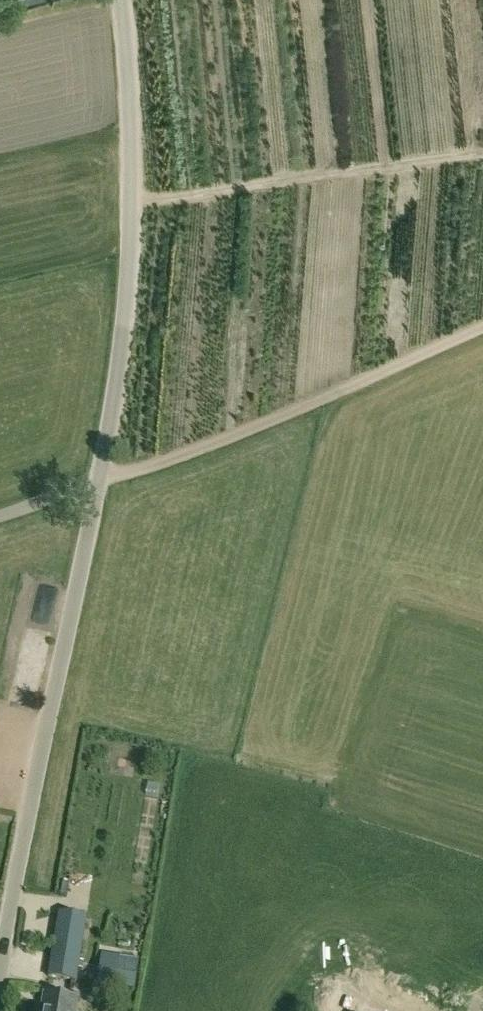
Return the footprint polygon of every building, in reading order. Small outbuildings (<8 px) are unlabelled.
[(47,977),(77,983),(87,919),(58,914),(47,977)] [(83,956),(84,985),(115,983),(114,955),(83,956)] [(121,958),(116,985),(134,988),(139,961),(121,958)] [(77,1001),(45,996),(43,1010),(75,1010),(77,1001)]
